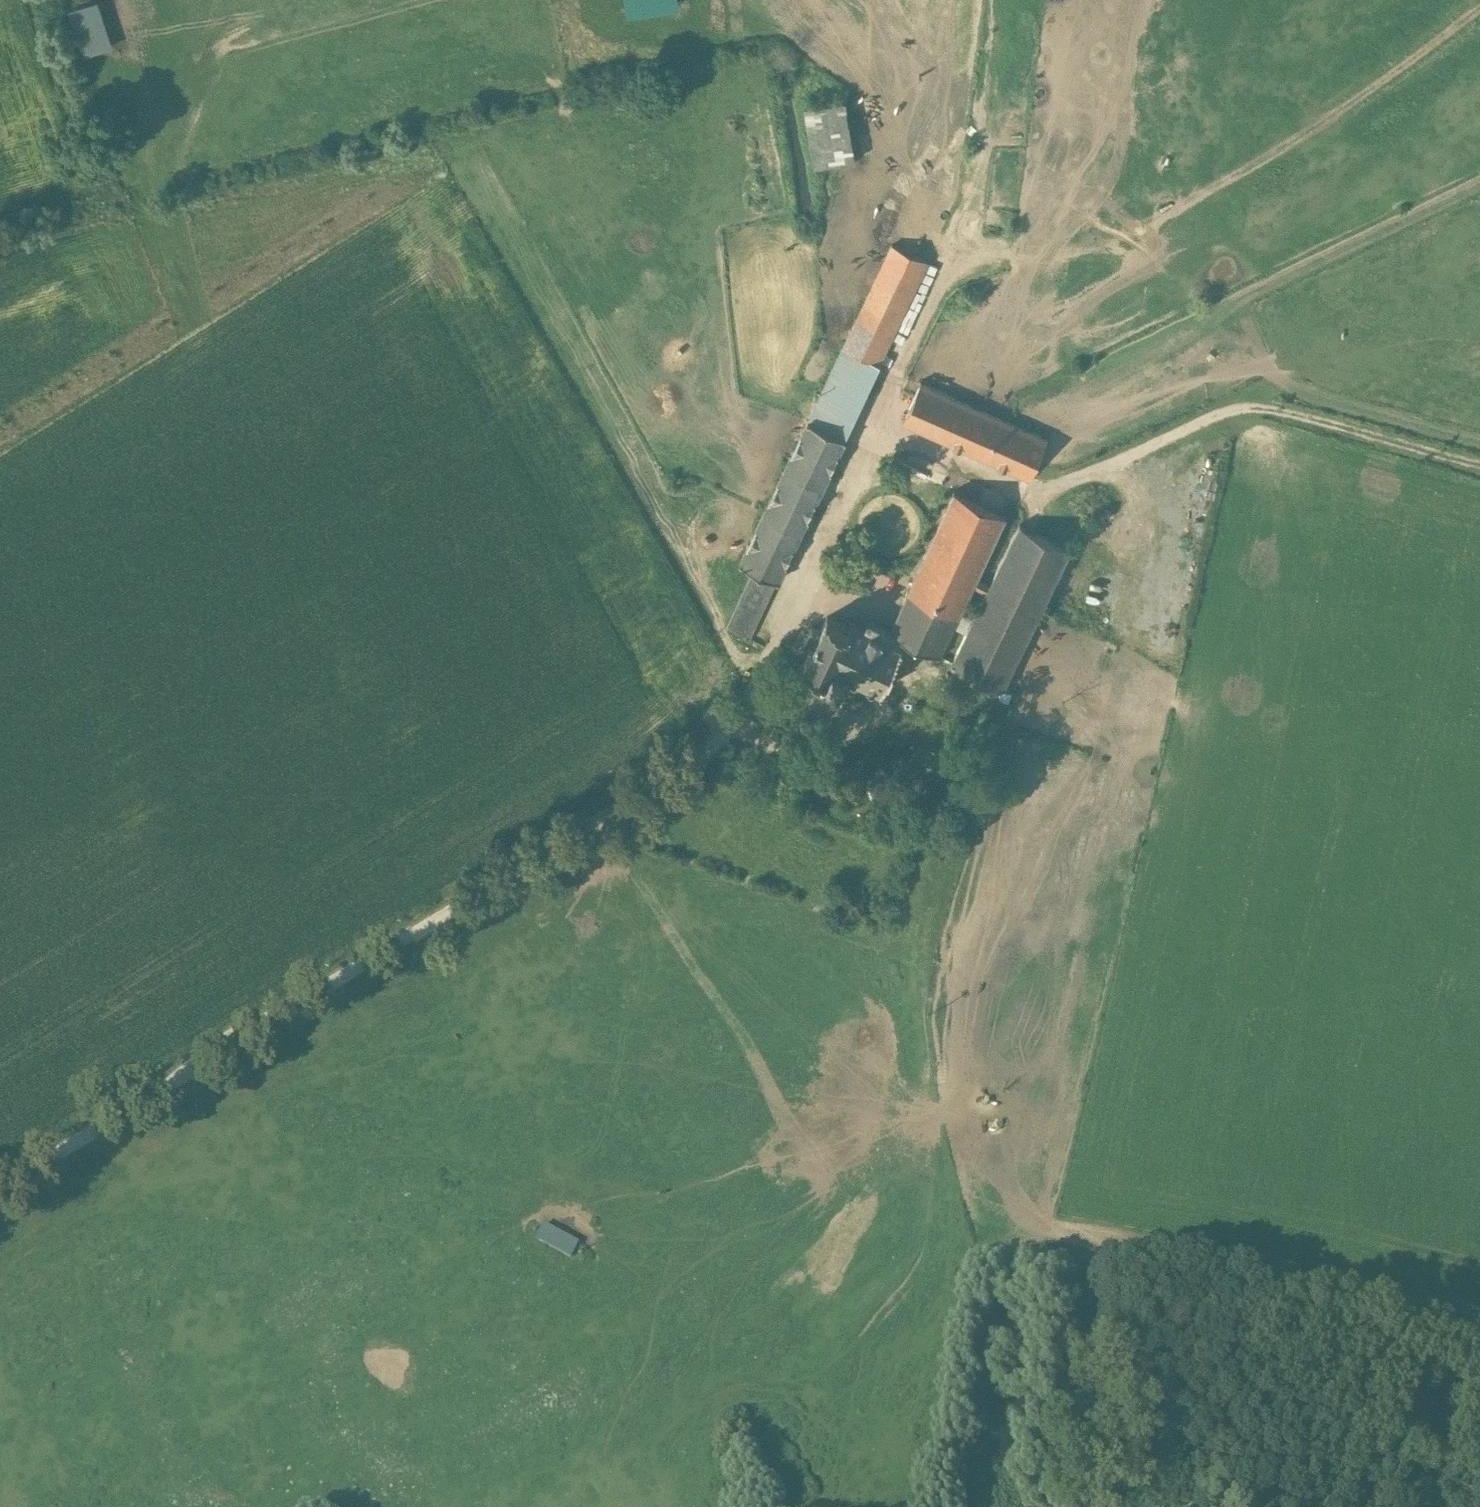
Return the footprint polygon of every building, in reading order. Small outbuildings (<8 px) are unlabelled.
[(823,31),(790,37),(806,131),(839,126),(823,31)] [(891,241),(841,344),(880,363),(930,260),(891,241)] [(880,363),(841,344),(804,418),(843,437),(880,363)] [(1052,440),(926,382),(908,421),(1034,479),(1052,440)] [(804,418),(735,558),(774,577),(843,437),(804,418)] [(1001,514),(947,488),(880,627),(934,653),(1001,514)] [(1013,519),(945,659),(999,685),(1067,545),(1013,519)] [(851,628),(836,621),(831,630),(809,619),(803,632),(782,621),(773,639),(794,649),(785,669),(831,691),(837,680),(868,695),(893,643),(876,634),(880,627),(857,616),(851,628)] [(536,1239),(572,1258),(580,1243),(544,1223),(536,1239)]
